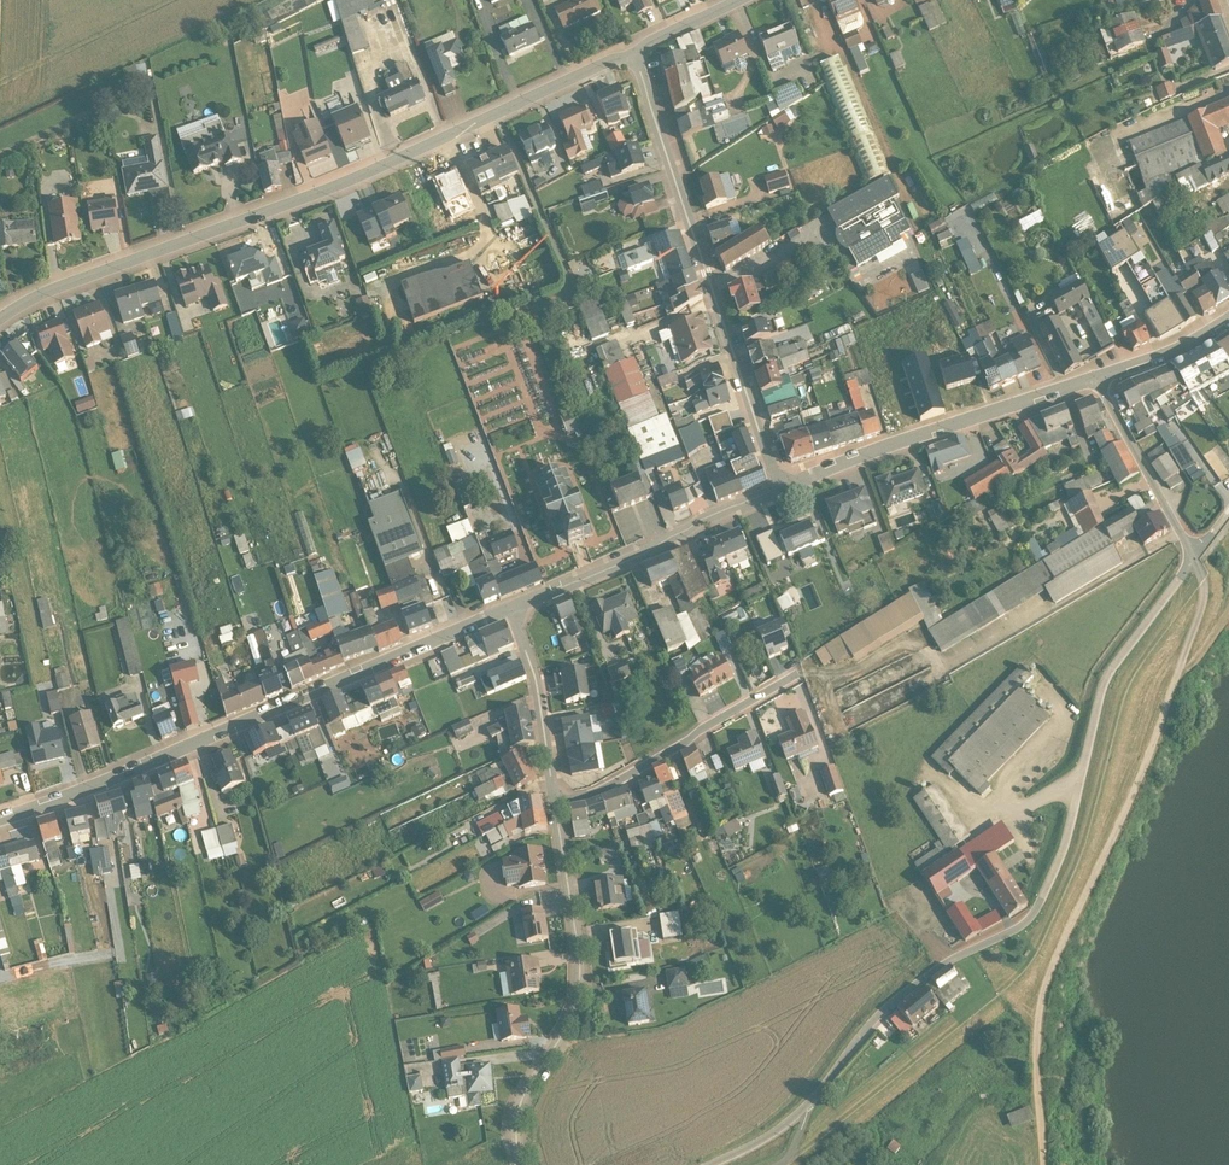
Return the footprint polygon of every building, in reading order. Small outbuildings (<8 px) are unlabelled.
[(254,12),(265,34),(266,33),(309,12),(317,8),(333,0),(334,0),(279,0),(254,12)] [(333,0),(335,6),(341,26),(342,28),(352,59),(368,54),(356,22),(374,12),(399,0),(334,0),(333,0)] [(491,9),(511,0),(487,0),(491,9)] [(548,0),(542,0),(539,1),(544,11),(551,7),(548,0)] [(563,35),(601,18),(593,0),(571,0),(574,6),(554,15),(563,35)] [(611,7),(616,6),(621,16),(632,11),(638,21),(653,14),(646,0),(608,0),(611,7)] [(826,3),(849,56),(850,55),(860,78),(867,75),(857,51),(862,49),(856,35),(861,33),(862,31),(863,29),(862,24),(860,19),(861,18),(853,0),(831,0),(826,3)] [(884,14),(895,9),(896,8),(893,3),(898,0),(871,0),(877,11),(881,9),(884,14)] [(1003,19),(1016,14),(1011,0),(995,0),(1000,13),(1003,19)] [(1113,1),(1118,16),(1126,14),(1122,0),(1118,0),(1113,1)] [(1179,25),(1182,36),(1222,22),(1214,0),(1198,7),(1185,21),(1185,23),(1179,25)] [(1103,15),(1116,11),(1113,2),(1100,6),(1103,15)] [(341,26),(335,6),(328,8),(334,28),(340,26),(341,26)] [(936,8),(921,15),(930,32),(944,26),(936,8)] [(1098,34),(1110,64),(1128,57),(1128,56),(1145,49),(1134,20),(1098,34)] [(500,43),(510,63),(540,48),(531,29),(530,30),(526,22),(499,35),(502,42),(500,43)] [(1228,69),(1228,47),(1219,23),(1161,44),(1164,54),(1164,55),(1198,43),(1211,76),(1228,69)] [(801,58),(790,29),(758,42),(767,63),(767,64),(772,77),(785,72),(784,68),(785,68),(787,63),(792,61),(796,63),(800,62),(801,58)] [(888,30),(881,33),(887,44),(893,41),(888,30)] [(231,33),(224,34),(226,47),(233,45),(231,33)] [(264,36),(252,41),(255,50),(267,45),(264,36)] [(706,55),(699,36),(690,40),(697,59),(706,55)] [(427,57),(426,57),(441,96),(443,95),(446,102),(455,98),(452,92),(458,89),(452,75),(467,68),(457,45),(456,45),(453,37),(424,49),(427,57)] [(749,60),(737,37),(724,43),(725,45),(713,51),(726,78),(736,73),(737,75),(740,77),(745,74),(746,71),(744,66),(750,64),(748,61),(749,60)] [(703,65),(699,67),(690,40),(676,46),(681,60),(662,66),(666,80),(705,68),(704,66),(703,65)] [(338,42),(314,52),(316,58),(340,47),(338,42)] [(865,52),(868,59),(878,55),(875,47),(865,52)] [(1090,52),(1084,54),(1088,64),(1099,60),(1101,64),(1106,63),(1100,47),(1096,49),(1096,51),(1090,53),(1090,52)] [(889,60),(895,74),(905,70),(897,53),(889,56),(890,59),(889,60)] [(1154,58),(1159,74),(1172,70),(1166,54),(1154,58)] [(844,73),(840,64),(816,73),(865,189),(891,178),(846,72),(844,73)] [(414,86),(406,70),(401,68),(395,71),(399,81),(386,87),(390,97),(376,104),(381,116),(385,114),(387,118),(388,118),(390,122),(409,114),(410,115),(417,112),(416,110),(426,106),(417,86),(417,85),(414,86)] [(666,80),(674,112),(688,106),(700,101),(702,106),(716,101),(705,68),(666,80)] [(145,69),(129,72),(132,91),(148,88),(145,69)] [(1074,70),(1060,77),(1066,90),(1076,85),(1077,87),(1082,85),(1077,75),(1074,70)] [(1170,89),(1155,94),(1160,107),(1174,101),(1170,89)] [(802,104),(796,90),(773,99),(780,118),(802,104)] [(619,94),(597,104),(609,128),(620,123),(618,120),(628,115),(619,94)] [(716,101),(702,106),(704,113),(706,117),(710,116),(714,128),(730,122),(722,100),(716,101)] [(766,110),(771,124),(780,118),(773,100),(767,102),(769,109),(766,110)] [(1206,114),(1204,116),(1129,147),(1145,194),(1145,195),(1136,200),(1142,212),(1166,197),(1166,196),(1169,192),(1175,183),(1228,158),(1228,104),(1206,114)] [(688,106),(674,112),(682,141),(714,131),(710,116),(706,117),(704,113),(700,114),(701,118),(692,121),(688,106)] [(371,144),(357,110),(331,121),(346,155),(371,144)] [(563,149),(569,162),(593,151),(585,135),(594,131),(585,112),(575,116),(574,114),(558,122),(569,146),(563,149)] [(778,134),(794,124),(788,113),(771,124),(778,134)] [(77,128),(69,132),(75,145),(86,140),(82,130),(102,120),(106,119),(105,116),(77,128)] [(292,168),(289,151),(282,119),(274,120),(273,121),(279,151),(267,154),(268,157),(263,159),(263,158),(260,159),(262,170),(263,170),(266,169),(267,172),(259,175),(265,198),(281,194),(278,179),(282,178),(280,171),(292,168)] [(333,161),(318,126),(296,135),(297,138),(293,140),(306,172),(333,161)] [(225,173),(242,166),(236,149),(232,150),(229,141),(225,141),(220,127),(205,132),(207,137),(181,146),(193,180),(209,174),(209,173),(223,168),(225,173)] [(546,129),(518,141),(529,166),(530,165),(531,168),(541,163),(540,161),(557,153),(546,129)] [(774,137),(771,130),(762,133),(765,141),(774,137)] [(143,144),(146,163),(122,167),(129,201),(154,197),(157,213),(170,210),(157,141),(143,144)] [(610,180),(644,168),(637,148),(605,157),(605,158),(581,168),(585,176),(601,169),(600,166),(607,163),(609,168),(607,169),(610,180)] [(500,190),(509,186),(508,184),(518,179),(506,152),(487,162),(500,190)] [(1175,183),(1175,184),(1185,203),(1186,203),(1209,192),(1210,192),(1221,188),(1221,187),(1219,184),(1228,179),(1228,158),(1175,183)] [(487,162),(468,171),(482,201),(495,195),(499,205),(505,202),(487,162)] [(14,175),(5,176),(7,184),(15,183),(14,175)] [(790,192),(785,176),(764,182),(768,198),(790,192)] [(452,223),(472,215),(454,177),(435,186),(452,223)] [(736,203),(728,178),(699,187),(703,201),(702,202),(705,213),(736,203)] [(546,185),(543,179),(533,184),(537,190),(546,185)] [(247,181),(241,193),(251,198),(256,186),(247,181)] [(581,188),(584,198),(604,191),(600,181),(581,188)] [(848,256),(857,272),(875,262),(879,269),(906,254),(899,241),(910,235),(904,224),(893,205),(898,202),(888,183),(827,217),(837,236),(836,237),(836,244),(838,250),(842,254),(847,257),(848,256)] [(633,221),(658,213),(648,185),(628,192),(628,193),(622,195),(624,201),(618,203),(617,207),(619,214),(622,215),(623,219),(631,216),(633,221)] [(578,200),(583,215),(596,211),(594,205),(608,200),(605,191),(578,200)] [(971,207),(975,215),(997,205),(993,197),(971,207)] [(524,198),(507,205),(513,218),(530,211),(524,198)] [(1217,220),(1214,215),(1211,217),(1210,217),(1197,224),(1206,240),(1210,237),(1213,242),(1228,231),(1228,198),(1216,206),(1223,218),(1226,217),(1227,220),(1223,222),(1222,222),(1218,224),(1215,221),(1217,220)] [(3,200),(0,203),(0,211),(2,213),(9,207),(3,200)] [(1169,218),(1160,201),(1151,207),(1160,223),(1169,218)] [(105,207),(88,210),(92,239),(103,237),(104,241),(121,239),(115,202),(105,204),(105,207)] [(412,227),(412,226),(400,202),(399,202),(399,203),(383,211),(383,210),(382,210),(394,235),(412,227)] [(55,251),(83,246),(76,206),(49,210),(55,251)] [(500,226),(513,220),(507,206),(493,212),(500,226)] [(370,252),(396,240),(382,210),(357,222),(370,252)] [(529,225),(532,224),(527,212),(514,218),(516,224),(527,220),(529,225)] [(1044,226),(1039,216),(1015,228),(1018,234),(1014,236),(1018,244),(1023,242),(1021,239),(1044,226)] [(1130,222),(1123,226),(1131,239),(1138,235),(1130,222)] [(928,233),(931,239),(947,232),(943,225),(928,233)] [(35,227),(15,229),(0,231),(0,251),(0,256),(13,254),(13,252),(37,250),(35,227)] [(707,234),(715,260),(734,248),(727,227),(707,234)] [(725,276),(780,242),(770,227),(734,248),(715,260),(725,276)] [(323,277),(329,292),(341,287),(338,280),(343,277),(339,267),(345,264),(342,255),(344,254),(334,228),(319,234),(324,249),(325,249),(326,250),(307,258),(308,259),(299,263),(305,277),(313,274),(315,279),(323,277)] [(1098,239),(1092,228),(1082,234),(1088,245),(1098,239)] [(796,234),(787,239),(791,246),(800,240),(796,234)] [(618,258),(623,273),(684,252),(678,235),(652,243),(652,245),(622,256),(622,257),(618,258)] [(942,254),(955,249),(949,236),(936,242),(942,254)] [(1103,241),(1094,246),(1113,277),(1125,269),(1154,315),(1143,322),(1156,343),(1159,346),(1184,331),(1154,282),(1140,260),(1139,261),(1130,246),(1124,237),(1109,246),(1107,247),(1107,246),(1103,241)] [(1213,242),(1210,237),(1206,240),(1203,242),(1212,257),(1219,253),(1213,242)] [(658,283),(659,286),(692,274),(684,252),(663,259),(658,261),(664,280),(658,283)] [(982,276),(971,254),(961,259),(970,282),(982,276)] [(229,267),(236,288),(249,284),(253,294),(266,290),(266,292),(284,286),(275,263),(265,267),(261,255),(229,267)] [(1184,272),(1187,277),(1192,275),(1214,312),(1228,303),(1228,300),(1223,287),(1226,285),(1222,278),(1217,281),(1207,265),(1203,268),(1199,263),(1184,272)] [(402,291),(414,324),(482,299),(469,265),(402,291)] [(783,290),(798,282),(789,266),(761,280),(762,283),(727,294),(731,307),(734,306),(738,320),(761,313),(756,297),(762,295),(763,298),(766,296),(766,297),(783,290)] [(960,267),(955,269),(959,278),(966,274),(963,268),(962,269),(962,268),(961,269),(962,269),(960,267)] [(208,271),(175,282),(186,313),(200,309),(199,306),(208,303),(213,317),(229,312),(219,285),(213,287),(208,271)] [(626,272),(618,275),(621,284),(630,281),(626,272)] [(656,287),(660,297),(666,295),(667,300),(697,289),(692,274),(656,287)] [(1192,326),(1195,324),(1182,302),(1185,299),(1176,284),(1172,286),(1166,275),(1154,282),(1184,331),(1192,326)] [(1187,277),(1176,284),(1185,299),(1190,297),(1192,300),(1190,301),(1202,320),(1215,313),(1192,275),(1187,277)] [(924,277),(913,280),(918,297),(929,293),(924,277)] [(1078,311),(1102,357),(1113,352),(1075,281),(1060,289),(1060,291),(1057,292),(1060,297),(1049,303),(1058,321),(1078,311)] [(156,288),(136,294),(142,314),(149,312),(152,322),(165,318),(156,288)] [(702,303),(698,289),(697,289),(667,300),(669,304),(665,305),(666,308),(664,309),(667,317),(673,314),(673,313),(702,303)] [(818,298),(813,289),(805,294),(810,303),(818,298)] [(115,301),(125,329),(145,323),(136,294),(115,301)] [(634,295),(625,298),(626,302),(629,308),(637,306),(634,295)] [(592,342),(610,334),(594,296),(577,303),(576,303),(592,342)] [(374,319),(367,302),(355,306),(362,324),(374,319)] [(634,323),(626,302),(618,306),(625,327),(634,323)] [(251,305),(238,310),(243,321),(256,316),(251,305)] [(1148,347),(1126,306),(1119,310),(1126,324),(1119,328),(1122,336),(1120,337),(1125,347),(1127,347),(1132,356),(1141,351),(1148,347)] [(111,337),(100,307),(73,317),(86,353),(102,348),(113,344),(111,337)] [(1064,380),(1082,370),(1058,323),(1057,323),(1056,324),(1051,314),(1036,323),(1040,332),(1038,333),(1064,380)] [(184,342),(176,318),(166,322),(174,345),(184,342)] [(681,365),(713,354),(701,318),(699,318),(668,328),(669,331),(659,335),(658,335),(662,344),(669,341),(672,351),(675,350),(681,365)] [(296,327),(288,330),(294,346),(310,340),(304,324),(296,327)] [(45,333),(36,336),(44,356),(49,355),(55,371),(75,363),(60,325),(45,331),(45,333)] [(741,335),(746,349),(777,337),(773,325),(741,335)] [(988,341),(992,339),(996,338),(990,325),(974,333),(1001,390),(1017,382),(1008,363),(1000,366),(997,359),(995,359),(996,358),(991,347),(991,346),(990,343),(989,343),(988,341)] [(825,347),(853,334),(850,327),(822,340),(825,347)] [(1109,327),(1101,330),(1109,344),(1116,340),(1109,327)] [(982,349),(974,333),(969,335),(970,336),(959,341),(966,356),(982,349)] [(121,342),(129,363),(139,359),(131,338),(121,342)] [(1212,349),(1218,358),(1227,368),(1228,367),(1228,338),(1212,349)] [(36,358),(28,339),(1,361),(22,387),(38,374),(30,363),(36,358)] [(855,347),(853,339),(841,342),(843,351),(855,347)] [(1004,354),(1017,382),(1040,372),(1026,339),(1010,346),(1011,350),(1004,354)] [(648,395),(634,359),(625,362),(616,342),(596,351),(617,407),(648,395)] [(748,356),(753,373),(766,369),(768,372),(807,356),(804,347),(789,353),(788,350),(776,355),(773,348),(748,356)] [(987,393),(994,393),(1001,390),(982,349),(974,353),(976,358),(980,368),(978,369),(983,379),(981,380),(987,393)] [(1202,358),(1217,384),(1228,378),(1228,370),(1227,368),(1218,358),(1212,349),(1211,349),(1213,352),(1202,358)] [(1187,363),(1183,365),(1199,394),(1217,384),(1200,355),(1197,357),(1198,360),(1189,366),(1187,363)] [(829,359),(831,367),(839,364),(836,356),(829,359)] [(756,380),(762,397),(790,388),(788,381),(789,380),(787,374),(809,364),(806,357),(764,373),(766,376),(756,380)] [(976,409),(987,405),(975,380),(974,380),(965,360),(928,375),(908,382),(922,425),(944,418),(939,395),(945,393),(946,394),(970,385),(971,388),(969,389),(976,409)] [(91,364),(84,366),(89,378),(96,375),(91,364)] [(672,375),(669,367),(660,370),(659,367),(653,370),(657,380),(672,375)] [(718,368),(684,380),(688,391),(701,387),(703,394),(724,387),(718,368)] [(1185,368),(1172,375),(1170,372),(1197,413),(1202,409),(1195,396),(1199,394),(1185,368)] [(1176,421),(1183,430),(1190,425),(1204,444),(1213,438),(1170,372),(1159,377),(1167,383),(1185,409),(1174,417),(1176,421)] [(818,373),(809,376),(813,388),(822,385),(818,373)] [(678,382),(675,374),(657,380),(660,389),(678,382)] [(871,388),(866,374),(844,380),(864,445),(879,440),(872,417),(867,419),(858,392),(871,388)] [(1159,377),(1150,381),(1174,417),(1185,409),(1167,383),(1159,377)] [(6,403),(5,399),(4,397),(12,394),(6,378),(0,380),(0,413),(3,412),(0,406),(6,403)] [(1150,381),(1130,389),(1140,406),(1149,403),(1152,409),(1157,417),(1160,415),(1168,426),(1176,421),(1150,381)] [(692,406),(696,418),(730,406),(724,387),(703,394),(706,401),(704,402),(703,399),(695,401),(696,404),(692,406)] [(762,397),(768,416),(796,406),(790,388),(762,397)] [(1133,431),(1137,438),(1152,431),(1130,389),(1128,389),(1120,393),(1119,397),(1136,429),(1133,431)] [(665,416),(659,418),(649,394),(648,395),(617,407),(654,496),(660,493),(661,497),(664,503),(668,503),(672,512),(694,504),(691,497),(689,490),(685,491),(683,486),(680,487),(673,489),(672,486),(674,485),(670,476),(659,480),(660,483),(657,484),(651,471),(655,469),(657,471),(684,460),(679,447),(678,447),(665,416)] [(19,405),(15,395),(8,398),(12,408),(19,405)] [(95,403),(87,406),(90,413),(97,410),(96,409),(95,403)] [(1093,406),(1091,403),(1074,411),(1087,444),(1092,442),(1107,473),(1063,492),(1067,503),(1071,503),(1114,486),(1117,492),(1118,492),(1138,479),(1121,448),(1115,436),(1108,439),(1102,427),(1101,427),(1098,418),(1093,406)] [(1093,406),(1098,418),(1105,415),(1099,404),(1093,406)] [(796,406),(768,416),(771,425),(786,421),(788,426),(792,425),(793,429),(785,431),(785,432),(784,433),(785,436),(778,438),(780,445),(806,437),(796,406)] [(821,458),(832,455),(819,413),(818,412),(801,419),(813,458),(821,458)] [(864,445),(853,412),(838,417),(828,420),(831,428),(824,430),(832,455),(848,450),(864,445)] [(1071,453),(1079,450),(1064,412),(1028,426),(1044,454),(1067,445),(1071,453)] [(176,419),(178,427),(195,421),(193,413),(176,419)] [(692,417),(674,423),(678,433),(696,427),(692,417)] [(727,417),(708,424),(714,440),(733,433),(727,417)] [(568,436),(580,431),(575,418),(563,423),(568,436)] [(1044,454),(1028,426),(1019,432),(1031,456),(1027,458),(1030,462),(1021,469),(1011,456),(998,465),(1010,483),(1022,476),(1047,460),(1044,454)] [(679,434),(688,458),(707,451),(698,427),(679,434)] [(1167,434),(1160,438),(1163,444),(1170,440),(1167,434)] [(727,460),(742,497),(767,487),(760,471),(758,472),(755,463),(756,463),(745,437),(731,442),(737,457),(727,460)] [(791,468),(814,461),(806,437),(780,445),(787,466),(791,468)] [(1004,446),(993,453),(999,464),(1011,456),(1001,441),(1004,446)] [(971,462),(963,442),(924,455),(933,480),(944,476),(942,471),(971,462)] [(450,444),(443,447),(446,454),(445,454),(450,466),(458,463),(450,444)] [(364,462),(358,446),(344,451),(354,476),(367,471),(366,468),(367,467),(365,462),(364,462)] [(1192,469),(1180,450),(1169,457),(1181,476),(1192,469)] [(1165,460),(1159,451),(1147,460),(1153,469),(1151,470),(1163,488),(1165,487),(1170,494),(1182,487),(1176,479),(1178,477),(1166,459),(1165,460)] [(1204,452),(1200,455),(1205,463),(1213,457),(1209,451),(1206,453),(1204,452)] [(638,458),(637,458),(635,454),(626,458),(628,462),(627,462),(633,478),(610,488),(610,489),(604,492),(612,513),(619,511),(620,512),(647,501),(647,500),(653,497),(638,458)] [(123,457),(112,460),(116,477),(127,474),(123,457)] [(742,497),(727,460),(726,461),(728,465),(703,475),(716,507),(742,497)] [(1010,483),(998,466),(991,470),(998,490),(1010,483)] [(542,480),(535,483),(544,508),(543,508),(549,525),(551,524),(556,537),(555,537),(559,549),(568,545),(568,547),(584,541),(584,539),(592,536),(588,525),(587,525),(582,513),(583,512),(577,495),(576,496),(566,471),(559,474),(557,470),(541,477),(542,480)] [(963,488),(974,506),(998,490),(991,470),(963,488)] [(876,486),(886,514),(926,500),(918,476),(891,486),(889,481),(876,486)] [(1015,501),(1015,500),(1009,491),(995,501),(1001,510),(1015,501)] [(872,517),(862,492),(846,498),(848,502),(845,504),(858,537),(875,530),(870,518),(872,517)] [(408,560),(423,554),(401,494),(369,506),(374,522),(368,524),(385,570),(409,561),(408,560)] [(1103,529),(1090,498),(1062,510),(1073,533),(1054,546),(1054,548),(1046,553),(1046,554),(1042,557),(1034,543),(1025,548),(1036,569),(1103,529)] [(1128,505),(1137,520),(1148,514),(1139,499),(1128,505)] [(840,500),(825,506),(826,506),(838,539),(847,535),(849,540),(858,537),(845,504),(842,504),(840,500)] [(985,513),(980,502),(963,513),(968,522),(985,513)] [(942,505),(930,508),(938,528),(948,522),(942,505)] [(989,517),(1001,538),(1014,530),(1002,509),(989,517)] [(293,516),(307,558),(317,554),(303,513),(293,516)] [(1165,538),(1167,537),(1157,519),(1136,531),(1135,529),(1138,527),(1138,526),(1131,513),(1130,513),(1088,539),(928,635),(941,658),(1045,595),(1054,609),(1122,569),(1113,551),(1136,537),(1143,550),(1144,550),(1161,540),(1163,541),(1165,539),(1165,538)] [(433,553),(442,578),(459,572),(468,591),(476,587),(484,605),(499,599),(468,521),(446,529),(450,540),(444,543),(446,547),(433,553)] [(788,562),(825,546),(819,534),(812,537),(808,530),(780,542),(788,562)] [(494,559),(517,550),(518,549),(510,532),(488,540),(485,533),(475,537),(486,566),(495,562),(494,559)] [(234,539),(240,556),(250,553),(243,535),(234,539)] [(739,538),(738,536),(717,544),(730,573),(748,565),(745,558),(747,557),(743,547),(746,545),(743,536),(739,538)] [(229,538),(220,541),(221,547),(231,544),(229,538)] [(889,539),(888,538),(877,542),(884,560),(894,554),(889,539)] [(726,566),(717,544),(700,552),(705,564),(702,565),(707,576),(701,580),(708,598),(711,605),(719,602),(715,591),(727,586),(723,575),(721,575),(718,570),(726,566)] [(670,557),(691,606),(708,598),(701,580),(688,549),(670,557)] [(242,557),(247,570),(254,568),(250,555),(242,557)] [(688,653),(707,645),(690,606),(670,557),(643,568),(652,589),(658,586),(660,590),(669,586),(679,607),(682,616),(676,619),(672,609),(652,617),(668,653),(685,646),(688,653)] [(339,617),(348,614),(354,612),(357,620),(365,617),(362,611),(355,591),(342,596),(332,571),(320,563),(319,560),(309,563),(324,608),(333,634),(338,648),(344,663),(377,651),(369,629),(350,637),(348,631),(344,632),(339,617)] [(392,589),(398,606),(409,636),(431,627),(424,607),(434,603),(424,577),(416,580),(409,562),(409,561),(385,570),(392,589)] [(500,601),(542,583),(535,565),(503,577),(497,562),(486,566),(500,601)] [(281,580),(287,578),(284,568),(278,570),(281,580)] [(308,569),(300,572),(306,587),(314,584),(311,573),(310,573),(308,569)] [(150,600),(163,596),(159,585),(147,588),(150,600)] [(927,635),(928,635),(942,626),(924,586),(908,594),(911,600),(923,627),(927,635)] [(381,612),(398,606),(398,605),(392,589),(374,594),(381,612)] [(743,598),(748,607),(764,600),(760,590),(743,598)] [(590,607),(603,635),(612,631),(615,639),(629,634),(625,625),(639,620),(627,593),(604,603),(603,602),(590,607)] [(786,599),(784,594),(776,599),(779,603),(776,605),(783,617),(794,610),(787,598),(786,599)] [(47,599),(37,602),(43,630),(54,627),(47,599)] [(568,599),(552,605),(561,623),(567,638),(560,641),(566,654),(579,648),(577,644),(586,640),(568,599)] [(378,653),(402,644),(394,624),(387,627),(384,622),(378,624),(373,610),(372,610),(371,610),(367,601),(367,600),(360,603),(378,653)] [(856,669),(923,627),(911,600),(814,658),(823,671),(833,665),(835,669),(850,660),(856,669)] [(134,624),(153,623),(152,601),(134,602),(134,624)] [(165,611),(162,601),(154,604),(157,614),(165,611)] [(298,633),(303,646),(311,643),(333,634),(324,608),(314,612),(319,624),(298,633)] [(714,641),(700,610),(693,613),(707,645),(714,641)] [(738,620),(735,614),(721,621),(724,627),(738,620)] [(291,690),(316,680),(303,646),(298,633),(292,617),(289,618),(294,633),(286,637),(288,644),(293,656),(284,660),(284,662),(283,663),(285,670),(283,671),(291,690)] [(142,675),(128,620),(115,623),(129,678),(142,675)] [(478,635),(489,660),(512,650),(511,646),(513,645),(504,624),(478,635)] [(790,641),(783,624),(764,632),(764,633),(757,637),(768,664),(781,659),(780,656),(787,653),(783,644),(790,641)] [(220,631),(222,638),(219,639),(222,648),(246,640),(243,631),(233,634),(231,627),(220,631)] [(283,694),(263,631),(254,634),(260,652),(259,653),(266,674),(261,676),(263,680),(260,681),(266,701),(283,694)] [(483,658),(487,656),(478,635),(465,641),(472,658),(479,656),(480,657),(482,656),(483,658)] [(731,654),(724,636),(715,640),(722,658),(731,654)] [(329,672),(344,666),(344,663),(338,648),(333,650),(333,651),(329,653),(330,655),(323,657),(320,649),(307,655),(306,655),(316,679),(329,673),(329,672)] [(449,676),(489,660),(487,656),(483,658),(482,656),(480,657),(479,656),(472,658),(471,659),(469,655),(458,660),(453,649),(441,654),(449,676)] [(671,662),(678,677),(688,672),(680,658),(671,662)] [(716,692),(733,682),(721,661),(715,664),(712,659),(701,665),(716,692)] [(624,663),(607,670),(613,684),(630,677),(624,663)] [(174,688),(186,731),(198,728),(189,688),(201,685),(195,664),(161,673),(165,690),(174,688)] [(481,680),(488,697),(526,680),(519,664),(481,680)] [(699,701),(716,692),(700,664),(689,670),(692,677),(688,680),(699,701)] [(63,669),(55,671),(56,677),(55,677),(58,692),(70,689),(66,674),(64,674),(63,669)] [(412,692),(403,670),(389,676),(398,698),(412,692)] [(560,676),(554,677),(555,687),(562,686),(565,704),(589,700),(584,670),(560,675),(560,676)] [(942,773),(1032,682),(1020,670),(930,762),(942,773)] [(473,674),(454,682),(458,690),(476,682),(473,674)] [(389,676),(374,683),(383,704),(394,700),(398,698),(389,676)] [(214,681),(226,718),(266,701),(260,681),(228,695),(222,678),(214,681)] [(383,704),(374,683),(361,688),(366,700),(353,705),(357,715),(374,708),(383,704)] [(62,713),(57,692),(47,694),(51,715),(62,713)] [(9,693),(1,695),(5,711),(13,709),(9,693)] [(322,700),(331,725),(340,721),(355,715),(357,715),(353,705),(347,707),(340,693),(322,700)] [(986,787),(1049,722),(1020,694),(947,768),(981,801),(990,791),(986,787)] [(106,710),(114,731),(116,730),(117,731),(122,729),(123,727),(144,719),(135,697),(127,700),(123,696),(113,700),(115,706),(106,710)] [(383,704),(374,708),(378,718),(380,718),(382,722),(400,715),(394,700),(394,699),(383,704)] [(600,705),(602,717),(617,715),(612,703),(600,705)] [(152,720),(162,741),(176,735),(172,724),(175,723),(168,706),(152,713),(154,719),(152,720)] [(378,718),(374,708),(357,715),(355,715),(359,726),(378,718)] [(5,713),(8,721),(16,719),(13,710),(5,713)] [(303,713),(298,715),(314,752),(325,747),(315,721),(310,710),(303,713)] [(496,737),(499,757),(503,757),(512,752),(512,751),(535,746),(527,710),(504,714),(505,722),(487,730),(491,739),(496,737)] [(91,713),(69,720),(80,754),(101,747),(91,713)] [(292,730),(307,765),(317,760),(314,752),(298,715),(293,717),(286,720),(289,727),(291,730),(292,730)] [(359,726),(355,715),(340,721),(345,732),(345,733),(359,727),(359,726)] [(589,718),(562,723),(567,750),(603,743),(599,724),(597,724),(596,717),(589,718)] [(819,751),(804,718),(787,725),(792,738),(778,744),(786,765),(798,760),(800,766),(818,759),(815,753),(819,751)] [(345,732),(340,721),(331,725),(325,727),(330,738),(345,732)] [(468,721),(451,728),(457,740),(473,733),(468,721)] [(17,731),(15,723),(7,724),(9,733),(17,731)] [(405,737),(407,742),(413,739),(414,741),(426,735),(421,724),(411,729),(413,733),(405,737)] [(39,726),(25,730),(34,767),(65,760),(58,730),(41,734),(39,726)] [(246,739),(254,758),(265,753),(270,763),(288,755),(287,752),(294,749),(291,743),(296,741),(291,730),(289,727),(274,733),(272,728),(246,739)] [(621,740),(628,739),(625,733),(624,733),(616,729),(613,735),(620,739),(621,739),(621,740)] [(726,755),(735,775),(765,763),(755,737),(737,745),(738,750),(726,755)] [(567,750),(571,777),(598,772),(598,771),(603,770),(599,745),(594,746),(567,750)] [(472,788),(474,792),(529,766),(523,752),(520,753),(519,749),(499,759),(504,768),(494,772),(493,770),(487,773),(487,774),(478,779),(480,784),(472,788)] [(702,767),(694,750),(680,756),(688,774),(702,767)] [(233,762),(229,752),(211,760),(217,774),(211,777),(215,786),(218,785),(221,794),(244,783),(235,761),(233,762)] [(22,765),(19,754),(14,756),(13,753),(0,756),(0,772),(22,765)] [(719,774),(725,772),(719,759),(714,761),(719,774)] [(194,785),(195,784),(187,763),(171,769),(179,790),(187,825),(189,824),(188,819),(202,816),(200,806),(202,806),(198,793),(196,793),(194,785)] [(678,833),(692,826),(677,791),(675,791),(664,765),(652,769),(673,822),(678,833)] [(529,766),(471,794),(474,800),(476,799),(479,806),(489,801),(500,798),(536,780),(529,766)] [(688,774),(694,789),(708,783),(702,767),(688,774)] [(177,812),(182,827),(187,825),(180,795),(175,797),(173,793),(179,790),(171,769),(155,775),(157,780),(150,783),(155,803),(153,804),(157,819),(177,812)] [(833,771),(820,775),(829,802),(833,801),(835,807),(845,803),(833,771)] [(329,783),(334,794),(351,787),(346,776),(329,783)] [(665,826),(673,822),(656,779),(638,785),(646,805),(648,805),(652,814),(658,811),(665,826)] [(787,799),(779,779),(770,783),(778,806),(778,807),(785,804),(784,801),(787,799)] [(155,803),(148,781),(133,785),(135,797),(131,798),(137,821),(152,817),(150,805),(155,803)] [(912,803),(947,856),(970,840),(935,788),(912,803)] [(687,792),(691,802),(698,800),(694,789),(687,792)] [(637,816),(627,790),(601,799),(611,830),(617,828),(616,823),(637,816)] [(127,814),(121,793),(108,797),(114,818),(117,839),(118,842),(125,841),(123,823),(124,822),(122,815),(127,814)] [(108,797),(95,801),(101,821),(95,823),(98,843),(117,839),(114,818),(108,797)] [(588,822),(607,816),(601,799),(585,804),(569,807),(575,839),(590,836),(588,822)] [(476,826),(482,837),(486,837),(521,818),(543,814),(541,800),(518,803),(519,804),(476,826)] [(65,816),(73,847),(90,843),(89,836),(90,836),(90,835),(85,812),(65,816)] [(486,837),(495,856),(510,848),(506,840),(496,845),(508,838),(509,840),(513,838),(513,837),(523,832),(523,834),(524,834),(546,830),(543,814),(521,818),(486,837)] [(658,847),(644,814),(636,817),(638,824),(624,828),(633,855),(658,847)] [(54,819),(37,825),(50,870),(62,865),(55,842),(61,840),(54,819)] [(649,826),(655,840),(663,836),(658,822),(649,826)] [(735,824),(713,836),(716,841),(722,838),(723,839),(726,838),(728,841),(740,834),(735,824)] [(707,834),(704,826),(696,829),(699,837),(707,834)] [(746,850),(748,851),(749,845),(746,845),(747,842),(750,842),(750,836),(747,836),(748,826),(741,826),(739,850),(746,851),(746,850)] [(1008,922),(1027,911),(995,859),(1014,846),(1000,827),(958,855),(955,851),(947,856),(945,853),(944,853),(943,853),(941,849),(913,868),(941,907),(953,899),(949,893),(949,892),(976,874),(1008,922)] [(231,828),(201,835),(206,853),(235,845),(231,828)] [(24,841),(4,848),(11,870),(17,889),(26,886),(21,867),(40,862),(33,842),(25,844),(24,841)] [(597,854),(601,865),(620,858),(615,844),(597,854)] [(18,894),(4,848),(0,849),(0,883),(3,882),(7,895),(9,900),(10,900),(16,918),(25,915),(18,894)] [(76,861),(73,848),(66,850),(70,863),(76,861)] [(107,849),(99,850),(103,875),(112,873),(107,849)] [(98,850),(90,851),(92,865),(101,864),(99,850),(98,850)] [(502,862),(503,868),(544,862),(542,850),(516,854),(516,855),(510,856),(510,860),(502,862)] [(139,863),(142,882),(150,880),(147,862),(139,863)] [(519,890),(545,885),(544,875),(545,874),(546,874),(544,862),(503,868),(506,888),(518,886),(518,890),(519,890)] [(142,879),(139,865),(129,867),(131,881),(142,879)] [(829,883),(830,882),(826,870),(815,874),(819,886),(829,883)] [(739,871),(731,875),(733,880),(735,879),(739,887),(745,884),(739,871)] [(623,879),(592,885),(593,896),(596,895),(598,911),(627,907),(626,903),(632,903),(630,889),(627,889),(626,882),(623,883),(623,879)] [(419,903),(424,913),(443,902),(438,893),(419,903)] [(471,916),(475,922),(489,914),(485,907),(471,916)] [(946,917),(965,946),(1001,925),(995,915),(976,926),(975,924),(973,925),(962,907),(946,917)] [(541,910),(521,913),(526,944),(548,940),(544,919),(543,919),(541,910)] [(682,938),(678,914),(659,917),(663,942),(682,938)] [(1,927),(0,922),(0,956),(5,971),(10,970),(6,958),(10,956),(1,927)] [(64,926),(69,955),(74,953),(69,925),(64,926)] [(606,946),(610,970),(626,968),(626,965),(641,962),(636,931),(609,935),(611,945),(606,946)] [(473,934),(466,938),(471,947),(478,942),(473,934)] [(41,941),(33,943),(39,962),(47,960),(41,941)] [(708,959),(687,965),(690,976),(711,969),(708,959)] [(499,976),(503,998),(540,992),(538,981),(541,980),(538,960),(505,965),(506,975),(499,976)] [(471,966),(473,974),(478,974),(478,973),(486,971),(485,962),(477,964),(477,965),(471,966)] [(685,970),(665,973),(668,992),(670,992),(671,1001),(687,998),(685,989),(688,988),(685,970)] [(931,987),(923,994),(937,1009),(940,1007),(944,1011),(965,995),(965,994),(969,991),(958,975),(954,978),(950,972),(931,987)] [(439,973),(426,976),(427,981),(431,981),(436,1011),(442,1010),(437,980),(437,979),(440,979),(439,973)] [(622,995),(618,997),(622,1017),(626,1016),(628,1027),(650,1024),(655,1023),(653,1010),(651,1010),(648,991),(622,995)] [(888,1024),(902,1041),(912,1033),(918,1040),(929,1032),(923,1024),(938,1011),(923,994),(888,1024)] [(519,1009),(496,1013),(500,1044),(530,1040),(527,1018),(521,1019),(519,1009)] [(464,1047),(432,1053),(434,1062),(465,1057),(464,1047)] [(458,1060),(440,1063),(445,1091),(447,1091),(448,1100),(466,1098),(468,1109),(480,1107),(478,1093),(489,1092),(488,1078),(489,1078),(489,1067),(483,1066),(483,1063),(474,1064),(473,1065),(460,1067),(458,1060)] [(422,1076),(408,1078),(410,1094),(424,1092),(422,1076)] [(837,1098),(832,1092),(827,1096),(833,1102),(837,1098)] [(1012,1133),(1035,1125),(1031,1113),(1008,1120),(1012,1133)]
